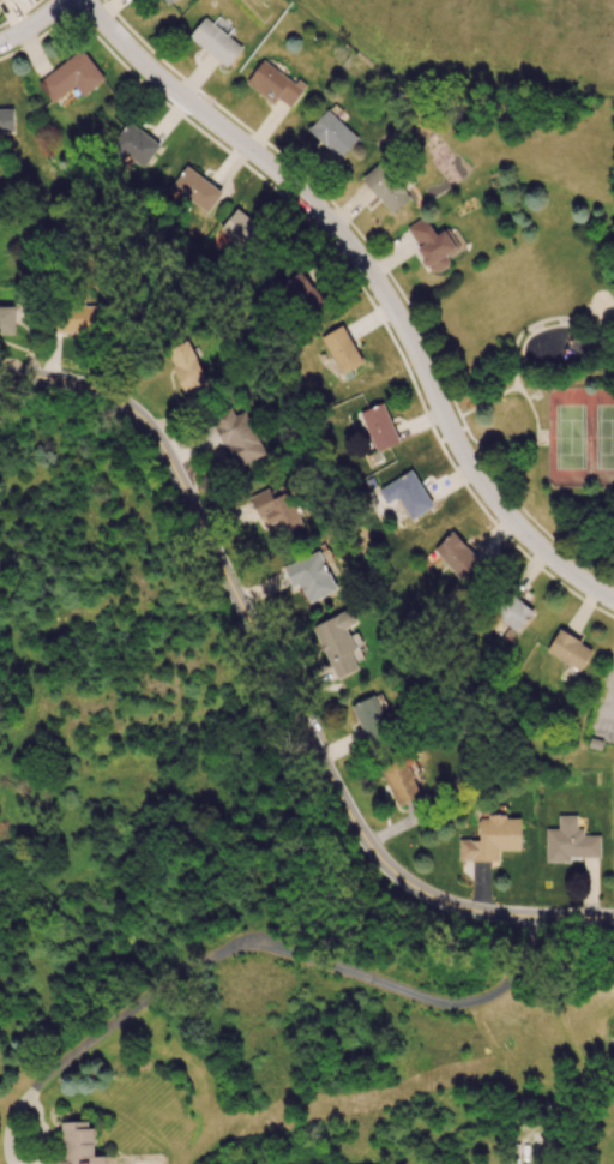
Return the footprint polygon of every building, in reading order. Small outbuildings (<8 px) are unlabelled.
[(228,67),(242,47),(205,17),(187,36),(228,67)] [(36,83),(52,103),(74,86),(82,97),(106,78),(83,46),(36,83)] [(290,109),(277,98),(272,104),(245,83),(263,59),(294,82),(297,78),(306,85),(303,89),(305,90),(290,109)] [(14,131),(0,132),(0,108),(13,108),(14,131)] [(326,108),(306,128),(341,158),(359,138),(326,108)] [(162,145),(144,167),(125,152),(114,163),(103,152),(130,122),(138,131),(140,128),(162,145)] [(392,215),(411,198),(407,191),(414,184),(386,157),(359,178),(392,215)] [(169,186),(186,164),(223,192),(206,212),(169,186)] [(236,208),(252,221),(260,211),(269,220),(260,229),(269,238),(251,256),(218,229),(236,208)] [(405,227),(425,215),(437,233),(447,227),(460,247),(447,257),(450,260),(449,265),(440,271),(431,271),(427,266),(423,265),(420,262),(421,257),(416,248),(419,246),(405,227)] [(281,284),(285,296),(295,299),(301,295),(311,310),(326,301),(317,286),(327,274),(317,260),(306,266),(281,284)] [(16,317),(18,317),(17,305),(0,306),(0,332),(16,332),(16,317)] [(98,306),(58,305),(57,332),(98,333),(98,306)] [(319,337),(344,380),(369,367),(342,324),(319,337)] [(186,393),(209,381),(187,338),(164,350),(186,393)] [(399,440),(378,451),(359,413),(381,402),(399,440)] [(213,415),(235,468),(266,455),(247,411),(235,416),(232,407),(213,415)] [(410,520),(434,506),(411,469),(377,490),(384,504),(396,498),(410,520)] [(250,497),(258,516),(263,514),(271,531),(292,521),(295,527),(304,523),(286,481),(250,497)] [(432,550),(452,530),(480,564),(458,581),(432,550)] [(282,568),(319,550),(337,589),(309,602),(306,595),(305,596),(300,586),(299,587),(297,584),(291,587),(282,568)] [(518,634),(540,613),(502,588),(483,608),(518,634)] [(312,626),(336,679),(357,668),(350,652),(356,649),(347,630),(356,624),(350,608),(312,626)] [(560,628),(592,650),(580,671),(572,667),(560,661),(560,660),(547,650),(560,628)] [(349,706),(373,695),(392,734),(369,746),(349,706)] [(398,806),(422,796),(404,757),(380,770),(398,806)] [(522,851),(520,817),(506,818),(506,814),(489,814),(488,818),(480,818),(478,840),(470,840),(470,839),(459,839),(458,860),(469,860),(469,862),(499,860),(500,851),(522,851)] [(546,863),(570,863),(570,857),(601,857),(601,835),(584,835),(583,828),(577,828),(577,815),(558,815),(558,829),(546,829),(546,863)] [(105,1156),(93,1156),(91,1121),(61,1122),(63,1159),(54,1160),(54,1163),(105,1163),(105,1156)]
